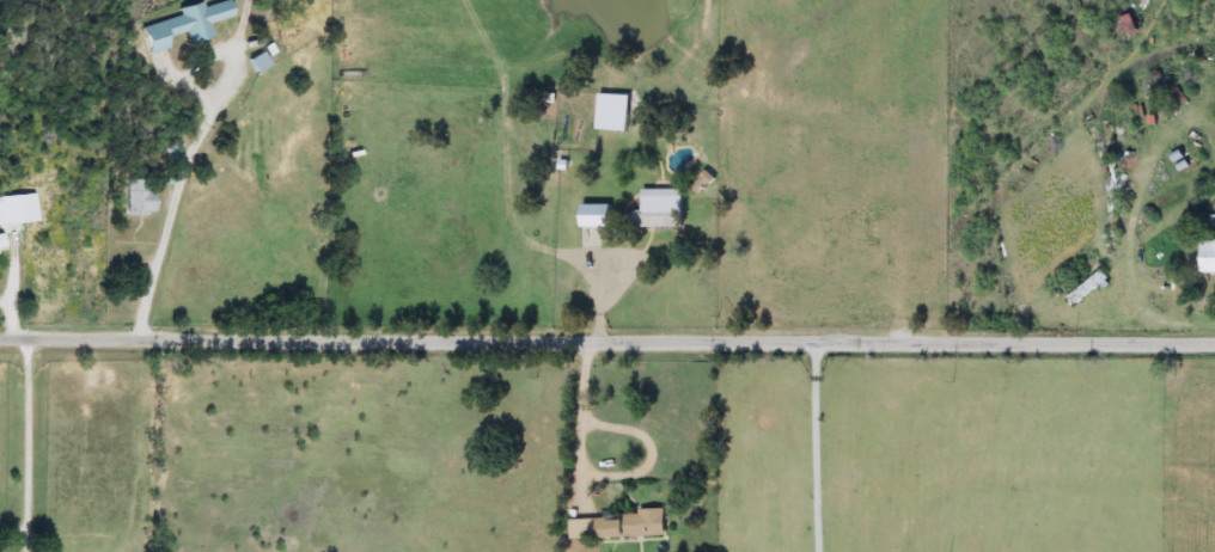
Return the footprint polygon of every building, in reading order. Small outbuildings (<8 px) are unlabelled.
[(181,10),(221,0),(231,0),(236,16),(210,22),(214,37),(190,43),(188,31),(169,36),(172,48),(151,53),(144,25),(182,16),(181,10)] [(1123,19),(1134,14),(1141,30),(1131,35),(1123,19)] [(598,131),(598,94),(630,94),(630,131),(598,131)] [(158,216),(128,216),(128,178),(158,178),(158,216)] [(683,190),(683,227),(643,227),(643,190),(683,190)] [(22,226),(0,226),(0,197),(22,197),(22,226)] [(581,246),(581,204),(613,204),(613,227),(594,227),(594,246),(581,246)] [(1202,239),(1214,239),(1214,272),(1202,272),(1202,239)] [(1067,295),(1105,270),(1112,282),(1074,306),(1067,295)] [(605,538),(604,513),(666,511),(667,536),(605,538)] [(599,539),(572,539),(572,520),(598,519),(599,539)]
